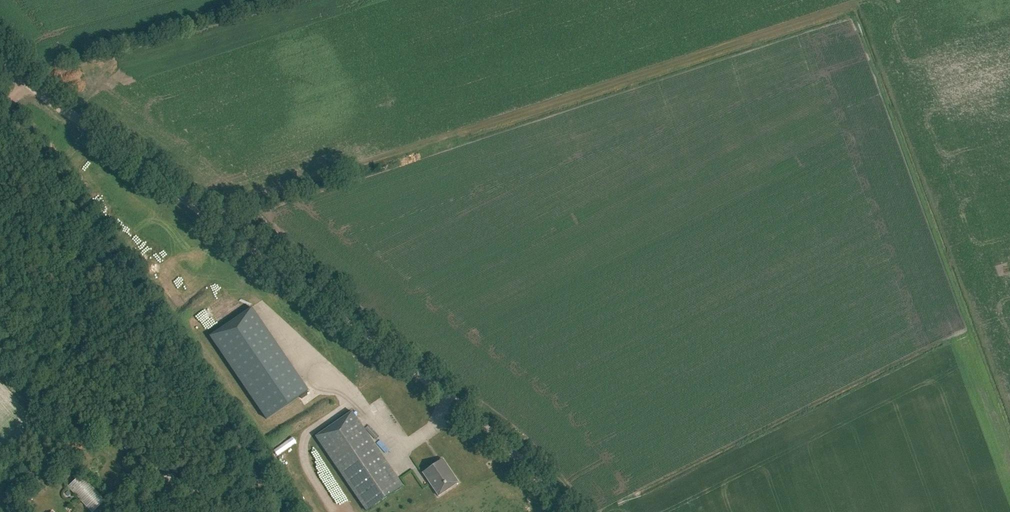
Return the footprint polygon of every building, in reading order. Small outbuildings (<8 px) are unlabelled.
[(352,412),(315,437),(366,511),(402,486),(352,412)] [(314,467),(321,465),(318,450),(311,452),(314,467)] [(458,483),(442,459),(422,473),(438,496),(458,483)] [(90,511),(93,511),(105,501),(80,474),(67,487),(90,511)] [(338,480),(330,485),(335,493),(343,489),(338,480)] [(310,502),(315,500),(307,484),(302,486),(310,502)]
